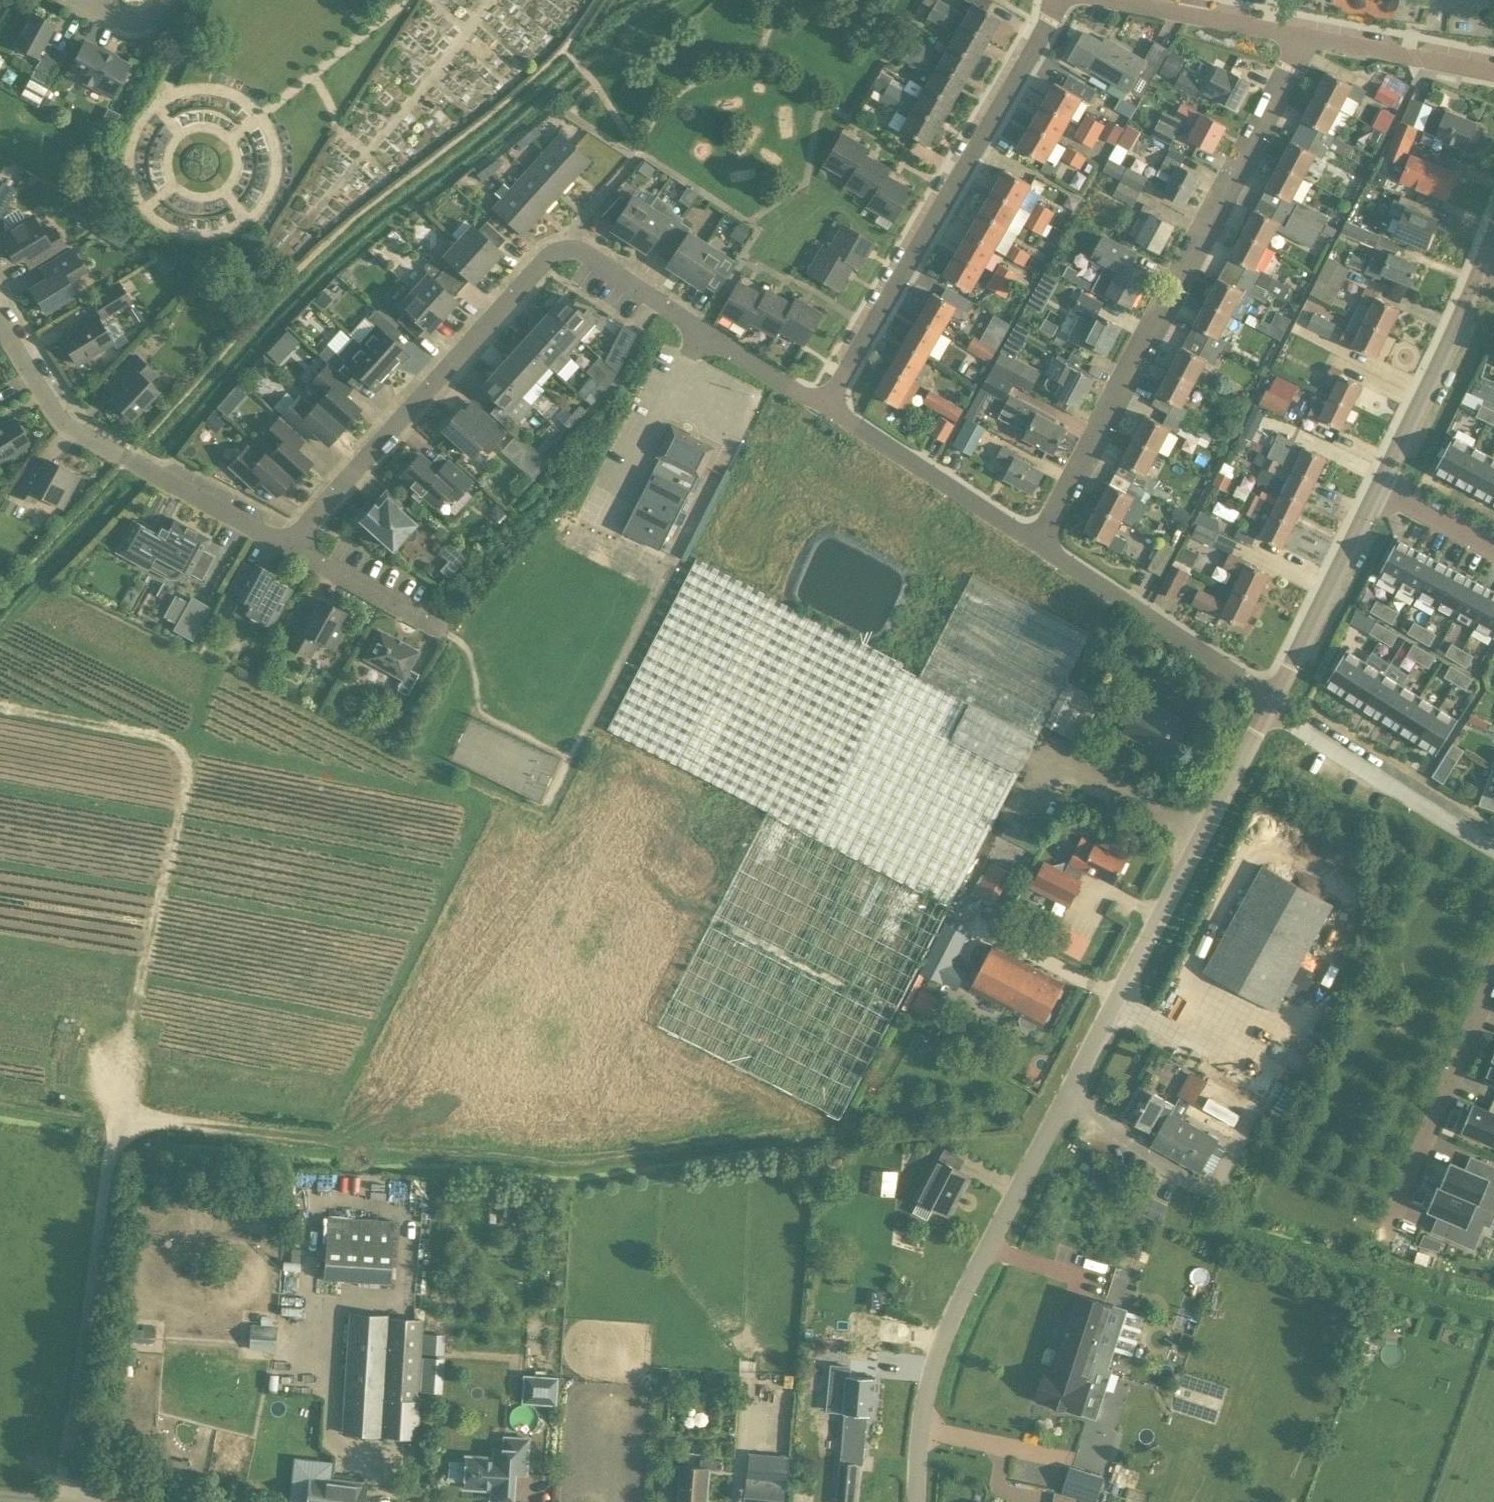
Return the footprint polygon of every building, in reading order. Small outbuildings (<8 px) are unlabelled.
[(992,0),(966,0),(971,3),(965,15),(954,9),(955,7),(942,0),(922,0),(922,1),(987,40),(1000,18),(986,10),(992,0)] [(1348,8),(1377,8),(1377,0),(1348,0),(1348,8)] [(987,40),(922,1),(913,16),(927,24),(931,19),(954,33),(947,45),(975,60),(987,40)] [(37,56),(55,24),(32,12),(15,44),(37,56)] [(1091,68),(1111,80),(1107,88),(1124,99),(1129,90),(1146,61),(1113,42),(1110,46),(1085,32),(1069,58),(1090,70),(1091,68)] [(905,47),(898,42),(897,43),(963,81),(975,60),(947,45),(941,56),(910,38),(905,47)] [(112,95),(128,64),(114,56),(115,55),(103,48),(102,50),(85,40),(68,71),(112,95)] [(963,81),(897,43),(892,52),(930,74),(923,86),(951,102),(963,81)] [(1173,79),(1185,56),(1171,48),(1159,72),(1173,79)] [(42,90),(57,61),(43,53),(28,82),(42,90)] [(1250,81),(1231,71),(1219,64),(1204,91),(1217,98),(1236,108),(1250,81)] [(1174,85),(1195,96),(1203,82),(1181,71),(1174,85)] [(1351,80),(1350,83),(1328,71),(1312,101),(1337,114),(1347,94),(1360,101),(1367,89),(1351,80)] [(1374,95),(1392,105),(1405,82),(1387,72),(1374,95)] [(888,82),(878,77),(873,85),(938,123),(951,102),(923,86),(916,98),(905,92),(906,91),(904,90),(906,86),(890,77),(888,82)] [(1043,103),(1070,119),(1083,97),(1056,82),(1043,103)] [(938,123),(873,85),(865,98),(875,103),(877,100),(906,116),(898,129),(926,145),(938,123)] [(1476,123),(1446,111),(1411,97),(1401,120),(1400,120),(1395,133),(1412,140),(1417,127),(1437,135),(1466,147),(1476,123)] [(49,112),(54,104),(44,98),(40,107),(49,112)] [(859,109),(865,113),(870,104),(864,101),(859,109)] [(1337,130),(1330,127),(1337,114),(1312,101),(1302,119),(1297,129),(1327,145),(1348,156),(1354,145),(1334,135),(1337,130)] [(1470,101),(1465,113),(1476,117),(1481,105),(1470,101)] [(1031,124),(1058,140),(1070,119),(1043,103),(1031,124)] [(1226,126),(1203,113),(1190,106),(1189,107),(1181,103),(1175,114),(1183,118),(1182,119),(1196,127),(1190,138),(1213,151),(1226,126)] [(1370,125),(1386,131),(1394,111),(1378,105),(1370,125)] [(1115,144),(1116,142),(1121,133),(1086,112),(1079,124),(1099,136),(1099,135),(1115,144)] [(1151,134),(1170,143),(1177,130),(1159,120),(1151,134)] [(1058,140),(1031,124),(1019,146),(1045,161),(1058,140)] [(1073,134),(1093,146),(1099,136),(1079,124),(1073,134)] [(540,132),(534,125),(525,133),(530,140),(540,132)] [(1316,154),(1321,157),(1327,145),(1297,129),(1291,140),(1282,158),(1307,171),(1316,154)] [(543,151),(573,178),(591,159),(561,132),(543,151)] [(848,179),(863,153),(864,153),(867,147),(841,132),(822,165),(847,179),(848,179)] [(515,141),(521,148),(530,140),(525,133),(515,141)] [(1412,140),(1395,133),(1385,157),(1402,164),(1412,140)] [(1101,170),(1102,170),(1141,191),(1148,176),(1140,172),(1143,168),(1138,165),(1135,169),(1127,165),(1127,166),(1120,162),(1128,148),(1116,142),(1101,170)] [(1061,156),(1081,167),(1087,156),(1067,144),(1061,156)] [(1171,146),(1166,154),(1180,162),(1185,154),(1171,146)] [(526,170),(556,197),(573,178),(543,151),(526,170)] [(863,153),(848,179),(847,179),(844,185),(869,200),(870,200),(885,174),(886,174),(889,168),(864,153),(863,153)] [(1199,176),(1179,165),(1180,162),(1166,154),(1155,175),(1170,182),(1164,192),(1185,203),(1199,176)] [(1445,197),(1455,173),(1411,155),(1401,179),(1445,197)] [(501,165),(496,158),(486,165),(491,172),(501,165)] [(1307,171),(1282,158),(1266,188),(1283,197),(1278,206),(1304,220),(1310,209),(1292,199),(1307,171)] [(644,159),(636,169),(647,178),(655,167),(644,159)] [(476,173),(481,180),(491,172),(486,165),(476,173)] [(993,190),(1019,206),(1032,184),(1006,169),(993,190)] [(510,188),(539,215),(556,197),(526,170),(510,188)] [(1095,184),(1133,204),(1141,191),(1102,170),(1095,184)] [(885,174),(870,200),(869,200),(865,206),(892,221),(911,189),(886,174),(885,174)] [(16,188),(3,181),(0,186),(0,216),(1,216),(16,188)] [(1436,220),(1407,208),(1409,204),(1398,199),(1400,193),(1385,187),(1376,208),(1403,219),(1397,233),(1426,244),(1436,220)] [(539,215),(510,188),(492,208),(522,235),(539,215)] [(981,211),(1007,227),(1019,206),(993,190),(981,211)] [(1442,199),(1425,192),(1422,201),(1439,207),(1442,199)] [(613,223),(610,229),(627,240),(657,195),(656,195),(649,205),(632,194),(627,202),(618,196),(601,216),(613,223)] [(645,252),(648,247),(658,253),(680,221),(680,220),(682,217),(672,210),(671,205),(657,195),(627,240),(645,252)] [(1261,198),(1255,208),(1242,232),(1267,246),(1277,228),(1312,247),(1321,229),(1304,220),(1278,206),(1261,198)] [(1055,211),(1034,199),(1028,211),(1049,223),(1055,211)] [(1174,224),(1152,212),(1154,207),(1144,202),(1138,214),(1148,220),(1138,239),(1160,251),(1174,224)] [(3,214),(10,226),(25,219),(19,206),(3,214)] [(981,211),(969,232),(995,247),(1007,227),(981,211)] [(1022,222),(1043,233),(1049,223),(1028,211),(1022,222)] [(30,266),(65,244),(55,228),(45,234),(33,214),(0,235),(7,245),(6,246),(6,247),(3,253),(13,259),(14,260),(23,255),(30,266)] [(1376,246),(1381,234),(1346,220),(1341,232),(1376,246)] [(457,239),(487,267),(501,251),(497,247),(505,238),(486,221),(478,230),(471,224),(457,239)] [(668,260),(665,265),(683,277),(705,242),(688,231),(690,227),(680,221),(658,253),(668,260)] [(827,249),(853,264),(853,265),(859,269),(874,242),(841,223),(827,248),(827,249)] [(740,225),(732,237),(741,243),(749,231),(740,225)] [(957,253),(983,268),(995,248),(995,247),(969,232),(957,253)] [(1262,271),(1256,267),(1267,246),(1242,232),(1230,256),(1224,267),(1272,292),(1273,291),(1284,297),(1290,285),(1262,271)] [(1123,233),(1117,244),(1131,251),(1136,240),(1123,233)] [(1091,289),(1091,291),(1105,298),(1106,299),(1108,300),(1110,294),(1132,306),(1148,274),(1131,264),(1135,257),(1136,254),(1131,251),(1117,244),(1104,237),(1093,258),(1105,264),(1094,284),(1091,289)] [(487,267),(457,239),(438,260),(420,244),(417,247),(425,254),(424,255),(460,287),(469,278),(473,282),(487,267)] [(705,242),(683,277),(701,288),(704,283),(714,290),(728,268),(718,262),(723,254),(705,242)] [(1013,243),(1006,255),(1024,265),(1031,253),(1013,243)] [(853,264),(827,249),(827,248),(821,245),(806,271),(838,290),(853,265),(853,264)] [(45,311),(76,292),(69,280),(86,269),(73,248),(37,270),(44,280),(31,288),(45,311)] [(1391,252),(1386,264),(1370,257),(1367,264),(1365,263),(1366,258),(1350,251),(1345,262),(1380,277),(1382,272),(1410,284),(1418,263),(1391,252)] [(983,268),(957,253),(944,274),(970,290),(983,268)] [(412,288),(443,316),(457,300),(452,296),(460,287),(424,255),(421,258),(426,262),(423,265),(426,273),(412,288)] [(1340,263),(1329,257),(1328,257),(1310,293),(1331,303),(1349,268),(1340,263)] [(1019,274),(999,262),(992,274),(1012,285),(1015,281),(1024,286),(1028,280),(1018,274),(1019,274)] [(1231,314),(1231,313),(1244,290),(1251,293),(1267,302),(1272,292),(1224,267),(1219,277),(1218,277),(1206,301),(1231,314)] [(1054,286),(1059,275),(1047,268),(1045,273),(1041,279),(1054,286)] [(985,284),(1006,296),(1012,285),(992,274),(985,284)] [(763,295),(763,294),(738,280),(719,313),(745,328),(749,322),(748,321),(763,295)] [(92,300),(102,316),(130,299),(120,283),(92,300)] [(947,285),(941,296),(934,292),(919,317),(942,331),(952,313),(959,317),(964,309),(968,311),(974,301),(947,285)] [(1358,301),(1371,307),(1365,319),(1364,320),(1389,332),(1401,308),(1376,296),(1378,292),(1365,286),(1358,301)] [(416,336),(424,328),(428,332),(443,316),(412,288),(398,304),(405,310),(397,319),(416,336)] [(763,295),(748,321),(749,322),(774,336),(778,330),(777,330),(792,303),(791,303),(766,288),(763,294),(763,295)] [(1078,317),(1067,338),(1091,350),(1093,345),(1106,352),(1120,326),(1097,313),(1103,302),(1080,290),(1071,307),(1072,308),(1071,309),(1087,317),(1086,321),(1078,317)] [(323,292),(315,301),(324,309),(332,300),(323,292)] [(549,310),(580,339),(598,319),(587,308),(583,313),(563,295),(549,310)] [(777,330),(778,330),(803,345),(821,312),(795,297),(791,303),(792,303),(777,330)] [(1231,314),(1206,301),(1188,335),(1219,351),(1225,340),(1228,341),(1240,318),(1231,313),(1231,314)] [(401,362),(408,354),(388,336),(396,327),(395,326),(397,325),(378,307),(376,309),(369,302),(361,311),(368,317),(366,318),(374,326),(360,342),(359,342),(389,369),(398,359),(401,362)] [(580,339),(549,310),(535,325),(566,354),(580,339)] [(1277,310),(1271,322),(1285,329),(1291,317),(1277,310)] [(1306,326),(1329,337),(1336,323),(1313,311),(1306,326)] [(1300,312),(1297,320),(1302,322),(1305,315),(1300,312)] [(1389,332),(1364,320),(1365,319),(1352,313),(1345,328),(1344,327),(1338,341),(1351,348),(1352,345),(1377,357),(1389,332)] [(97,315),(61,337),(77,363),(112,341),(97,315)] [(905,342),(928,355),(942,331),(919,317),(905,342)] [(622,323),(604,360),(616,371),(636,332),(622,323)] [(521,341),(547,364),(548,364),(556,372),(570,357),(566,354),(535,325),(521,341)] [(318,354),(327,362),(328,363),(353,386),(361,377),(376,390),(382,382),(379,380),(389,369),(359,342),(360,342),(352,335),(336,352),(327,344),(318,354)] [(990,361),(997,349),(975,335),(967,348),(990,361)] [(1219,351),(1188,335),(1170,369),(1195,382),(1207,359),(1213,362),(1219,351)] [(508,356),(534,379),(547,364),(521,341),(508,356)] [(992,369),(1014,381),(1014,382),(1023,387),(1034,367),(1017,358),(1022,349),(1006,341),(992,369)] [(890,366),(913,380),(913,381),(920,385),(934,360),(928,356),(928,355),(905,342),(890,366)] [(601,354),(589,345),(577,360),(589,369),(601,354)] [(111,399),(131,418),(158,390),(148,380),(155,373),(136,354),(116,375),(125,384),(111,399)] [(269,372),(275,365),(263,354),(252,366),(260,373),(269,372)] [(1093,378),(1072,367),(1067,364),(1068,363),(1053,355),(1044,371),(1048,373),(1044,382),(1046,388),(1079,405),(1093,378)] [(494,371),(520,395),(534,379),(508,356),(494,371)] [(587,373),(590,376),(604,388),(613,379),(607,373),(609,371),(597,361),(587,373)] [(317,401),(329,412),(344,425),(360,408),(345,395),(353,386),(328,363),(309,383),(323,395),(317,401)] [(1324,381),(1335,386),(1330,396),(1352,406),(1363,384),(1341,374),(1343,369),(1332,364),(1324,381)] [(913,380),(890,366),(875,392),(899,406),(913,381),(913,380)] [(965,375),(974,381),(978,374),(969,368),(965,375)] [(1014,381),(992,369),(979,392),(984,395),(987,390),(1004,400),(1014,382),(1014,381)] [(1200,414),(1183,405),(1195,382),(1170,369),(1151,404),(1168,412),(1194,425),(1200,414)] [(520,395),(494,371),(480,387),(506,410),(520,395)] [(577,391),(591,403),(604,388),(590,376),(577,391)] [(1282,413),(1289,399),(1264,387),(1257,401),(1282,413)] [(945,442),(956,424),(955,423),(957,421),(964,409),(954,403),(953,403),(943,397),(943,396),(930,389),(923,401),(942,413),(941,415),(940,415),(929,433),(945,442)] [(1067,428),(1052,420),(1054,415),(1011,392),(998,416),(1027,432),(1025,437),(1054,452),(1067,428)] [(313,430),(328,443),(344,425),(329,412),(317,401),(311,408),(298,396),(279,416),(305,439),(313,430)] [(1317,422),(1319,418),(1341,429),(1352,406),(1330,396),(1324,409),(1312,403),(1306,416),(1317,422)] [(237,407),(235,405),(226,397),(216,407),(227,417),(237,407)] [(579,403),(571,412),(571,413),(577,419),(585,409),(579,403)] [(1481,404),(1476,416),(1487,421),(1493,409),(1481,404)] [(562,422),(569,428),(577,419),(571,413),(571,412),(562,405),(554,414),(563,421),(562,422)] [(459,408),(441,428),(470,454),(479,444),(486,451),(504,432),(484,413),(475,422),(459,408)] [(1210,433),(1194,425),(1168,412),(1163,423),(1146,414),(1133,438),(1158,451),(1170,429),(1197,442),(1201,433),(1209,437),(1210,433)] [(220,422),(216,419),(211,415),(204,425),(213,432),(220,422)] [(281,466),(291,476),(295,479),(311,461),(297,448),(305,439),(279,416),(261,436),(274,448),(269,454),(266,451),(265,452),(281,466)] [(987,427),(968,417),(953,444),(971,454),(987,427)] [(29,442),(14,418),(0,427),(0,460),(29,442)] [(1259,425),(1248,419),(1242,432),(1253,438),(1259,425)] [(653,471),(639,498),(623,530),(660,549),(690,490),(691,490),(698,475),(701,476),(715,447),(672,425),(658,455),(660,456),(653,471)] [(1267,456),(1316,480),(1327,457),(1304,446),(1304,447),(1295,443),(1297,440),(1279,432),(1267,456)] [(1454,481),(1473,446),(1454,436),(1454,435),(1434,471),(1435,472),(1435,471),(1454,481)] [(546,439),(535,450),(547,461),(565,441),(559,436),(551,444),(546,439)] [(514,438),(502,451),(532,478),(544,465),(514,438)] [(1137,470),(1132,481),(1146,488),(1158,496),(1165,483),(1146,474),(1158,451),(1133,438),(1121,462),(1137,470)] [(1044,471),(1022,460),(1024,455),(1003,444),(996,458),(1011,466),(1005,477),(1033,492),(1044,471)] [(291,476),(281,466),(265,452),(259,458),(246,446),(228,466),(253,489),(261,480),(276,493),(291,476)] [(1473,492),(1492,456),(1473,446),(1454,481),(1473,492)] [(1224,463),(1234,468),(1240,458),(1229,452),(1228,455),(1224,463)] [(1316,480),(1267,456),(1259,452),(1255,462),(1275,472),(1273,475),(1287,482),(1282,491),(1305,502),(1316,480)] [(409,485),(419,494),(420,495),(422,493),(435,504),(441,497),(445,501),(453,501),(471,481),(447,459),(437,470),(419,454),(401,473),(411,483),(409,485)] [(1493,499),(1493,457),(1492,456),(1473,492),(1492,502),(1493,499)] [(38,493),(61,506),(78,475),(48,459),(43,468),(32,462),(16,491),(33,500),(38,493)] [(1232,476),(1219,470),(1212,483),(1225,490),(1232,476)] [(1122,519),(1134,496),(1140,499),(1146,488),(1132,481),(1126,491),(1110,482),(1097,506),(1122,519)] [(1305,502),(1282,491),(1280,495),(1264,487),(1260,495),(1238,484),(1233,494),(1245,500),(1294,524),(1305,502)] [(392,548),(401,537),(404,540),(409,540),(413,539),(416,536),(416,532),(415,528),(412,525),(415,523),(399,508),(402,505),(386,490),(360,519),(392,548)] [(783,492),(777,501),(786,508),(792,499),(783,492)] [(1245,500),(1240,510),(1267,523),(1260,536),(1283,547),(1294,524),(1245,500)] [(796,501),(790,510),(799,516),(806,507),(796,501)] [(1236,523),(1240,511),(1217,503),(1213,515),(1236,523)] [(508,515),(496,505),(491,511),(491,518),(499,525),(508,515)] [(1128,540),(1115,533),(1122,519),(1097,506),(1084,530),(1109,543),(1108,546),(1122,552),(1128,540)] [(806,507),(799,516),(809,522),(815,513),(806,507)] [(1199,511),(1194,521),(1198,523),(1219,533),(1217,520),(1199,511)] [(819,516),(812,525),(821,531),(828,522),(819,516)] [(150,565),(167,574),(168,575),(170,575),(172,575),(174,575),(175,575),(177,574),(179,573),(180,572),(181,570),(189,574),(190,573),(201,579),(214,555),(203,549),(209,537),(174,518),(168,529),(161,525),(157,532),(133,519),(116,551),(148,568),(150,565)] [(828,522),(822,532),(831,538),(837,529),(828,522)] [(1219,533),(1198,523),(1192,535),(1213,546),(1214,544),(1219,533)] [(1179,526),(1172,540),(1176,542),(1183,528),(1179,526)] [(841,530),(835,539),(844,546),(850,536),(841,530)] [(851,538),(845,547),(854,553),(860,544),(851,538)] [(1398,585),(1418,550),(1398,539),(1399,538),(1398,538),(1378,575),(1379,575),(1398,585)] [(1162,540),(1157,549),(1147,568),(1161,575),(1176,546),(1162,540)] [(440,554),(447,560),(454,566),(463,556),(449,544),(440,554)] [(863,545),(857,554),(866,560),(872,551),(863,545)] [(1179,558),(1192,565),(1199,553),(1186,546),(1179,558)] [(1418,595),(1436,560),(1418,550),(1398,585),(1418,595)] [(1230,552),(1223,565),(1241,573),(1240,575),(1234,588),(1257,600),(1270,573),(1247,562),(1249,560),(1232,552),(1230,551),(1230,552)] [(872,552),(866,561),(876,567),(882,558),(872,552)] [(1172,562),(1158,589),(1174,598),(1188,571),(1191,573),(1194,568),(1175,558),(1172,563),(1172,562)] [(885,560),(879,569),(888,575),(894,566),(885,560)] [(1437,605),(1456,570),(1436,560),(1418,595),(1437,605)] [(242,561),(228,587),(240,593),(238,598),(239,598),(233,610),(234,618),(253,628),(260,625),(262,622),(271,627),(292,588),(272,577),(274,573),(256,563),(254,567),(242,561)] [(895,566),(888,576),(898,582),(904,572),(895,566)] [(1456,616),(1475,580),(1456,570),(1437,605),(1456,616)] [(834,575),(829,585),(839,591),(844,581),(834,575)] [(908,575),(902,584),(911,590),(917,581),(908,575)] [(739,579),(730,596),(763,613),(772,596),(739,579)] [(1032,580),(1010,614),(1030,627),(1054,591),(1041,582),(1039,585),(1032,580)] [(1475,626),(1493,591),(1475,580),(1456,616),(1475,626)] [(871,586),(862,603),(895,620),(904,603),(871,586)] [(1221,617),(1223,615),(1245,626),(1257,600),(1233,588),(1227,602),(1199,588),(1191,603),(1221,617)] [(1054,591),(1030,627),(1051,641),(1073,608),(1066,603),(1068,600),(1054,591)] [(1475,626),(1493,636),(1493,637),(1493,591),(1475,626)] [(825,592),(820,602),(830,607),(835,597),(825,592)] [(730,596),(722,612),(755,629),(763,613),(730,596)] [(183,613),(174,629),(193,639),(210,607),(192,597),(188,602),(183,613)] [(339,627),(347,613),(321,598),(310,618),(300,612),(284,641),(306,653),(310,646),(313,647),(317,639),(333,647),(342,629),(339,627)] [(1377,599),(1370,611),(1381,617),(1388,606),(1377,599)] [(820,602),(815,612),(825,617),(830,607),(820,602)] [(862,603),(854,619),(889,637),(887,636),(895,620),(862,603)] [(1357,606),(1350,622),(1359,627),(1366,616),(1361,613),(1363,609),(1357,606)] [(1392,624),(1399,612),(1388,606),(1381,617),(1392,624)] [(796,610),(790,620),(800,625),(806,615),(796,610)] [(722,612),(713,628),(747,645),(755,629),(722,612)] [(855,621),(847,636),(881,653),(889,637),(854,619),(853,620),(855,621)] [(1376,621),(1369,633),(1380,639),(1387,627),(1376,621)] [(1414,621),(1407,633),(1418,639),(1425,627),(1414,621)] [(810,624),(805,634),(815,639),(820,629),(810,624)] [(1391,646),(1398,634),(1387,627),(1380,639),(1391,646)] [(1429,645),(1436,634),(1425,627),(1418,639),(1429,645)] [(713,628),(705,645),(738,662),(747,645),(713,628)] [(407,694),(408,693),(419,673),(409,667),(418,651),(379,630),(364,657),(402,678),(396,688),(407,694)] [(784,631),(779,641),(789,646),(794,636),(784,631)] [(804,635),(799,645),(809,650),(814,640),(804,635)] [(847,636),(839,652),(872,670),(881,653),(847,636)] [(779,642),(774,652),(784,657),(789,647),(779,642)] [(1414,643),(1407,655),(1418,661),(1425,649),(1414,643)] [(1452,643),(1445,654),(1456,661),(1463,649),(1452,643)] [(1344,695),(1366,661),(1347,650),(1348,649),(1347,649),(1325,684),(1326,684),(1344,695)] [(1429,667),(1436,656),(1425,649),(1418,661),(1429,667)] [(1467,667),(1474,656),(1463,649),(1456,661),(1467,667)] [(839,652),(831,668),(864,686),(872,670),(839,652)] [(793,656),(788,666),(798,671),(803,661),(793,656)] [(1362,707),(1384,673),(1366,661),(1344,695),(1362,707)] [(729,665),(724,675),(734,680),(739,670),(729,665)] [(768,665),(762,675),(772,680),(778,670),(768,665)] [(1451,665),(1444,676),(1455,683),(1462,671),(1451,665)] [(787,666),(782,676),(792,681),(797,671),(787,666)] [(831,668),(822,684),(856,701),(864,686),(831,668)] [(1466,689),(1473,677),(1462,671),(1455,683),(1466,689)] [(1381,718),(1402,685),(1384,673),(1362,707),(1381,718)] [(751,676),(746,686),(756,691),(761,681),(751,676)] [(763,682),(758,692),(767,697),(773,687),(763,682)] [(703,683),(683,722),(707,734),(727,695),(703,683)] [(822,684),(814,701),(847,718),(856,701),(822,684)] [(1399,730),(1420,696),(1402,685),(1381,718),(1399,730)] [(727,695),(707,734),(729,745),(749,707),(727,695)] [(1417,742),(1439,708),(1420,696),(1399,730),(1417,742)] [(1168,758),(1186,723),(1164,712),(1165,710),(1141,698),(1125,731),(1146,742),(1144,746),(1168,758)] [(796,699),(791,709),(801,714),(806,705),(796,699)] [(808,705),(802,715),(812,720),(817,710),(808,705)] [(749,707),(729,745),(751,757),(771,719),(749,707)] [(1439,708),(1417,742),(1436,753),(1435,754),(1436,754),(1458,719),(1457,719),(1439,708)] [(771,719),(751,757),(774,768),(794,730),(771,719)] [(390,729),(388,721),(374,725),(377,733),(390,729)] [(794,730),(774,768),(797,780),(817,742),(794,730)] [(930,737),(922,752),(961,772),(972,750),(936,732),(933,739),(930,737)] [(1464,749),(1453,743),(1432,776),(1443,783),(1464,749)] [(917,769),(914,776),(949,795),(961,772),(922,752),(914,768),(917,769)] [(671,798),(653,834),(675,845),(695,807),(680,799),(678,802),(671,798)] [(695,807),(675,845),(697,857),(715,821),(708,818),(710,815),(695,807)] [(891,812),(883,828),(922,847),(934,825),(898,807),(894,814),(891,812)] [(1046,835),(1010,816),(1001,835),(1037,854),(1046,835)] [(879,844),(875,851),(911,870),(922,847),(883,828),(876,843),(879,844)] [(750,833),(732,868),(754,880),(774,841),(759,833),(758,836),(750,833)] [(1115,882),(1127,858),(1083,836),(1070,862),(1072,863),(1067,872),(1046,862),(1033,886),(1070,905),(1082,881),(1079,879),(1084,869),(1099,876),(1100,874),(1115,882)] [(774,841),(754,880),(777,891),(795,855),(788,852),(790,849),(774,841)] [(995,903),(1011,872),(991,861),(975,893),(995,903)] [(1263,864),(1203,970),(1275,1011),(1285,992),(1301,1001),(1316,972),(1301,964),(1313,942),(1334,904),(1263,864)] [(855,880),(842,904),(846,906),(842,913),(863,924),(867,916),(883,925),(895,900),(855,880)] [(958,988),(967,971),(953,963),(968,933),(946,922),(920,971),(943,983),(944,981),(958,988)] [(1059,922),(1048,944),(1062,950),(1073,928),(1059,922)] [(1066,950),(1083,957),(1090,936),(1073,930),(1066,950)] [(972,988),(1021,1014),(1018,1018),(1021,1025),(1029,1029),(1035,1027),(1037,1022),(1042,1025),(1064,983),(994,945),(972,988)] [(935,999),(921,991),(911,1009),(926,1016),(935,999)] [(1493,1060),(1484,1081),(1493,1085),(1493,1060)] [(1295,1089),(1285,1084),(1271,1111),(1281,1116),(1295,1089)] [(1218,1138),(1170,1110),(1174,1104),(1166,1099),(1141,1085),(1124,1115),(1149,1129),(1151,1126),(1159,1131),(1150,1145),(1197,1173),(1218,1138)] [(1240,1115),(1209,1098),(1202,1110),(1233,1127),(1240,1115)] [(1473,1105),(1462,1130),(1493,1144),(1493,1114),(1473,1105)] [(919,1201),(913,1212),(927,1219),(933,1208),(947,1215),(968,1175),(959,1170),(965,1159),(945,1148),(918,1200),(919,1201)] [(1440,1186),(1480,1204),(1487,1189),(1493,1192),(1493,1166),(1479,1159),(1474,1172),(1451,1163),(1451,1162),(1450,1161),(1440,1186)] [(868,1194),(895,1197),(898,1171),(871,1168),(868,1194)] [(1439,1184),(1438,1184),(1427,1210),(1428,1211),(1429,1210),(1451,1220),(1445,1235),(1474,1248),(1485,1223),(1474,1218),(1480,1204),(1440,1186),(1439,1185),(1439,1184)] [(1136,1210),(1159,1221),(1168,1204),(1145,1193),(1136,1210)] [(390,1282),(395,1220),(327,1215),(323,1278),(390,1282)] [(1438,1250),(1442,1241),(1425,1234),(1421,1246),(1438,1250)] [(904,1299),(910,1284),(901,1280),(894,1295),(904,1299)] [(1071,1340),(1066,1355),(1106,1368),(1126,1310),(1079,1294),(1064,1337),(1071,1340)] [(344,1383),(341,1433),(418,1438),(420,1400),(418,1399),(423,1320),(351,1315),(346,1383),(344,1383)] [(250,1322),(248,1348),(275,1350),(277,1324),(250,1322)] [(154,1344),(155,1327),(151,1327),(151,1325),(142,1324),(141,1343),(154,1344)] [(423,1332),(421,1352),(443,1353),(444,1334),(423,1332)] [(1112,1370),(1066,1355),(1060,1374),(1046,1369),(1036,1399),(1052,1404),(1052,1407),(1063,1411),(1064,1408),(1080,1413),(1081,1413),(1096,1418),(1112,1370)] [(860,1464),(864,1464),(868,1413),(872,1414),(875,1378),(850,1376),(851,1364),(832,1363),(830,1392),(847,1394),(844,1428),(841,1461),(839,1460),(836,1501),(856,1501),(860,1464)] [(522,1373),(520,1402),(556,1404),(558,1375),(522,1373)] [(448,1460),(447,1479),(448,1479),(461,1480),(461,1481),(464,1481),(464,1487),(491,1489),(490,1498),(512,1499),(514,1473),(526,1473),(528,1438),(504,1437),(504,1441),(502,1441),(502,1446),(494,1445),(491,1445),(491,1446),(491,1454),(490,1454),(465,1453),(464,1461),(448,1460)] [(789,1456),(750,1452),(745,1501),(785,1501),(789,1456)] [(366,1483),(329,1479),(331,1463),(328,1462),(293,1458),(288,1501),(364,1501),(366,1483)] [(723,1460),(700,1458),(700,1467),(683,1465),(680,1501),(706,1501),(709,1467),(722,1468),(723,1460)] [(1073,1468),(1065,1490),(1096,1501),(1104,1478),(1073,1468)]
